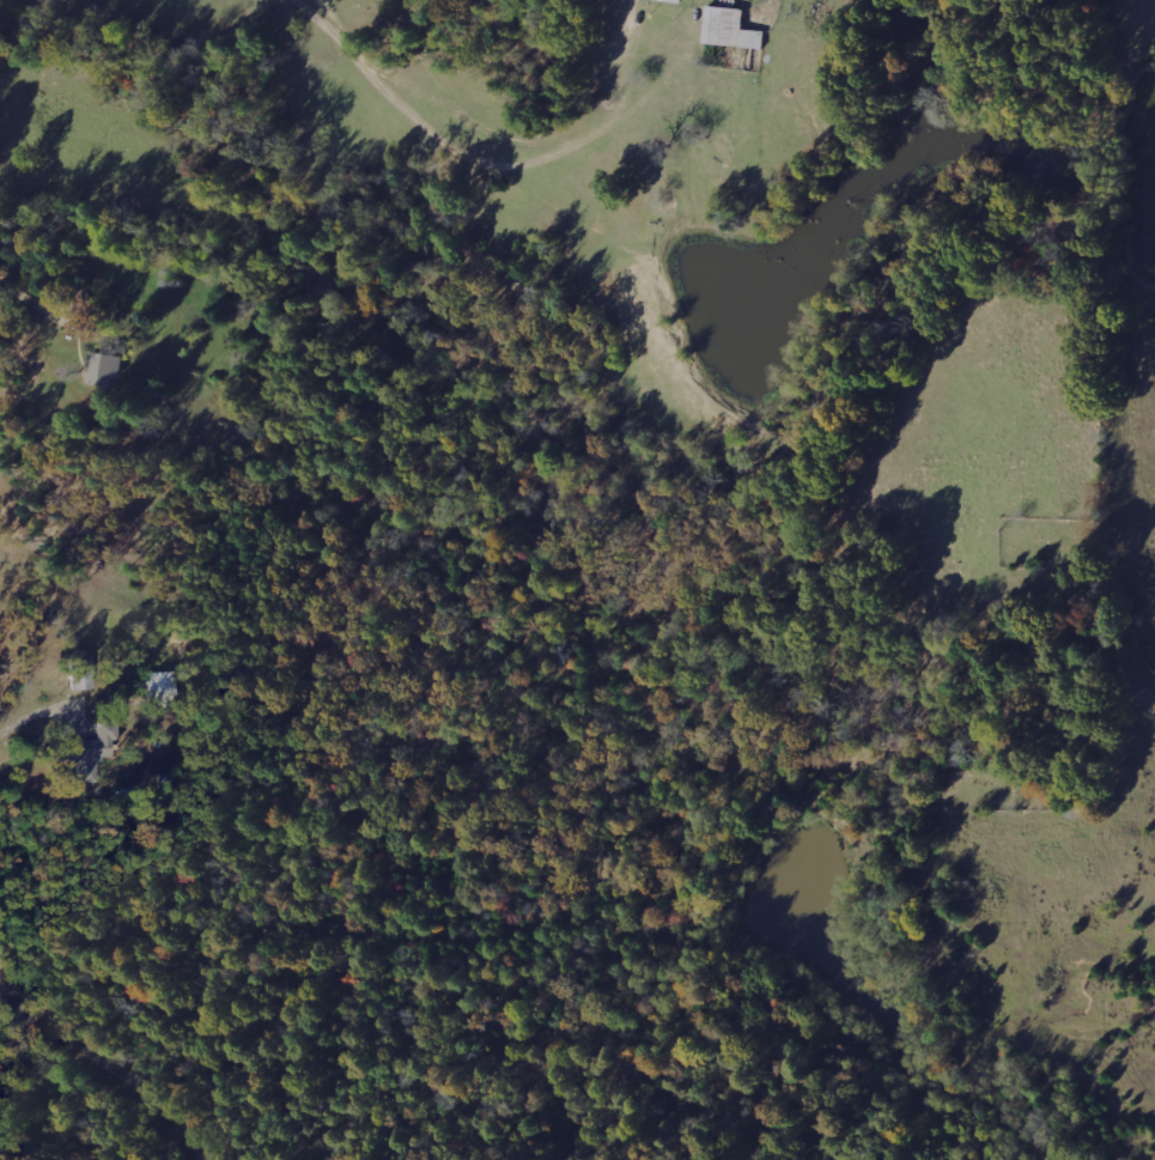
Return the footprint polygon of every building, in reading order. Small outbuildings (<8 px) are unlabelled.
[(767,47),(768,30),(747,29),(748,8),(711,6),(709,44),(767,47)] [(122,388),(128,356),(95,350),(89,381),(122,388)] [(168,700),(177,700),(176,671),(148,672),(149,711),(168,710),(168,700)] [(68,739),(68,773),(74,773),(74,781),(98,782),(98,756),(115,756),(115,722),(97,722),(97,739),(68,739)]
